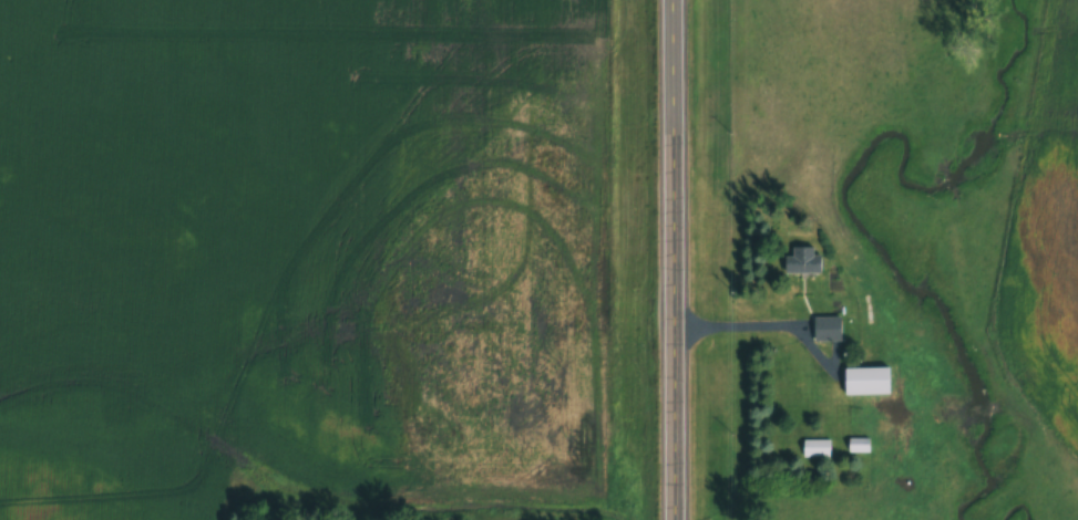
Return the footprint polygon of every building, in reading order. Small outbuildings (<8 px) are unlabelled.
[(815,246),(787,246),(787,255),(779,255),(779,272),(815,272),(815,246)] [(810,317),(810,341),(841,341),(841,317),(810,317)] [(839,393),(889,393),(889,367),(839,367),(839,393)] [(870,451),(870,437),(845,437),(845,451),(870,451)] [(830,456),(830,439),(799,439),(799,456),(830,456)]
